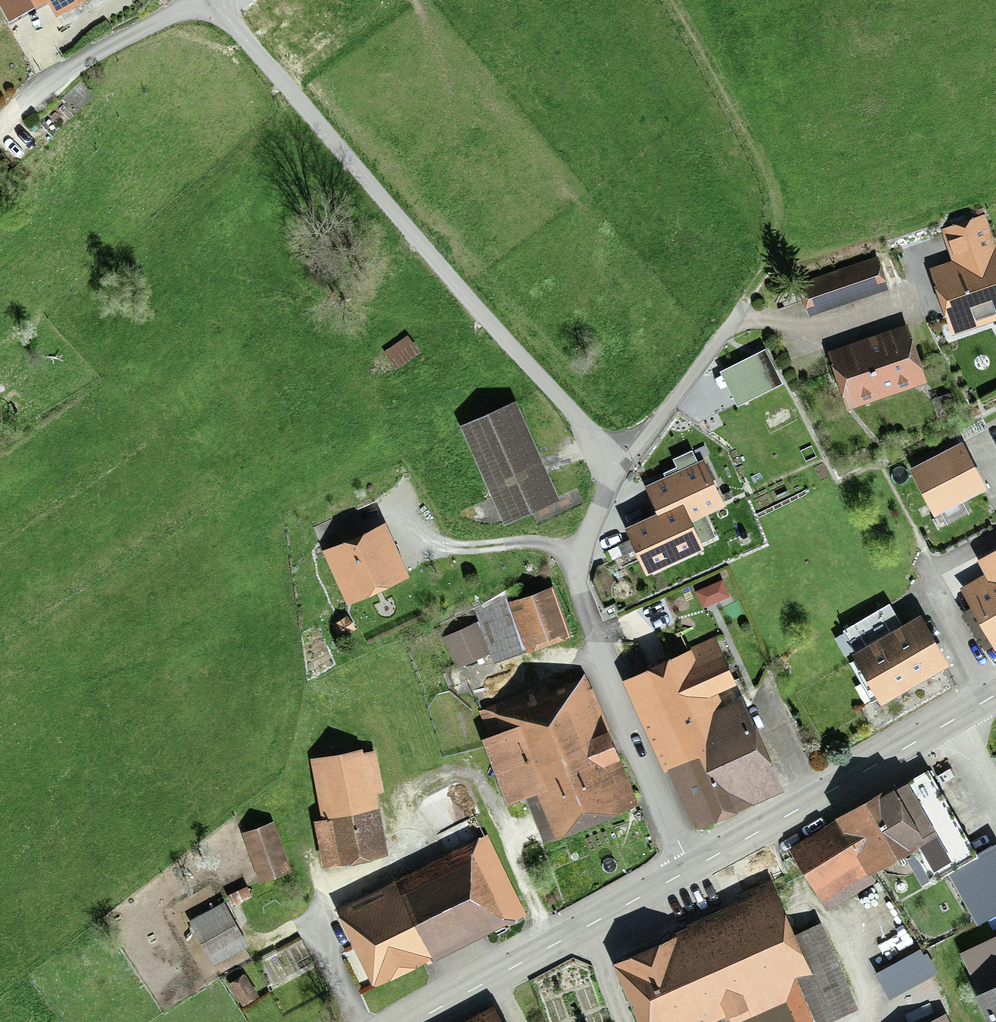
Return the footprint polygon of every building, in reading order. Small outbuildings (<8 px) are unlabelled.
[(12,25),(49,2),(56,14),(80,0),(0,0),(0,5),(12,25)] [(984,213),(940,228),(950,258),(928,266),(951,333),(958,331),(960,337),(995,325),(995,246),(984,213)] [(889,288),(877,254),(797,281),(809,315),(889,288)] [(906,322),(827,349),(847,409),(927,381),(906,322)] [(407,334),(383,351),(395,367),(419,350),(407,334)] [(782,382),(765,347),(720,369),(737,404),(782,382)] [(515,398),(459,422),(503,522),(559,497),(515,398)] [(964,497),(987,485),(963,438),(909,466),(932,512),(937,510),(944,525),(971,511),(964,497)] [(704,545),(693,518),(724,505),(704,458),(697,461),(664,475),(643,484),(655,511),(625,524),(645,570),(704,545)] [(384,520),(322,549),(346,602),(409,573),(384,520)] [(976,558),(983,572),(959,585),(970,605),(960,611),(981,650),(992,644),(994,647),(995,646),(995,547),(976,558)] [(729,594),(722,579),(695,590),(702,606),(729,594)] [(571,634),(552,584),(511,599),(509,594),(472,608),(477,622),(489,653),(493,663),(571,634)] [(950,661),(921,611),(901,623),(889,602),(842,629),(854,650),(851,651),(880,701),(950,661)] [(341,636),(355,628),(347,614),(333,623),(341,636)] [(454,667),(489,653),(477,622),(442,635),(454,667)] [(736,681),(715,635),(621,677),(663,769),(666,767),(690,821),(696,818),(698,824),(783,787),(742,694),(723,702),(717,690),(736,681)] [(636,651),(627,654),(634,670),(643,666),(636,651)] [(545,681),(535,686),(590,822),(636,804),(584,673),(569,673),(546,683),(545,681)] [(543,841),(590,822),(535,686),(478,710),(488,734),(481,737),(507,802),(524,795),(543,841)] [(320,817),(313,818),(322,865),(387,853),(376,791),(383,790),(375,749),(361,752),(360,747),(309,757),(320,817)] [(835,817),(867,873),(870,871),(912,847),(932,881),(947,872),(976,923),(995,911),(995,842),(995,841),(976,852),(928,768),(896,786),(894,783),(835,817)] [(835,817),(787,844),(824,909),(875,880),(870,871),(867,873),(835,817)] [(291,870),(274,820),(241,831),(259,881),(291,870)] [(458,826),(457,829),(458,832),(460,835),(463,837),(466,838),(469,837),(472,835),(474,833),(475,829),(474,826),(472,823),(469,821),(466,820),(463,821),(460,823),(458,826)] [(440,840),(441,843),(443,846),(446,847),(449,848),(453,847),(455,845),(457,842),(457,838),(456,835),(454,833),(451,831),(448,831),(445,832),(442,834),(440,837),(440,840)] [(526,914),(487,834),(336,908),(373,984),(429,956),(431,960),(526,914)] [(771,878),(749,888),(751,894),(686,923),(687,925),(667,934),(668,936),(613,961),(640,1021),(709,1021),(727,1014),(730,1021),(822,1021),(857,1007),(820,923),(796,934),(771,878)] [(251,896),(246,885),(227,894),(232,904),(251,896)] [(188,920),(213,965),(248,946),(224,900),(188,920)] [(959,950),(978,989),(974,991),(989,1021),(995,1021),(995,933),(959,950)] [(875,971),(889,997),(938,971),(927,951),(923,953),(920,948),(875,971)] [(241,1005),(258,994),(243,973),(227,984),(241,1005)] [(494,1004),(459,1021),(504,1021),(494,1004)] [(945,1011),(922,1021),(950,1021),(945,1011)]
